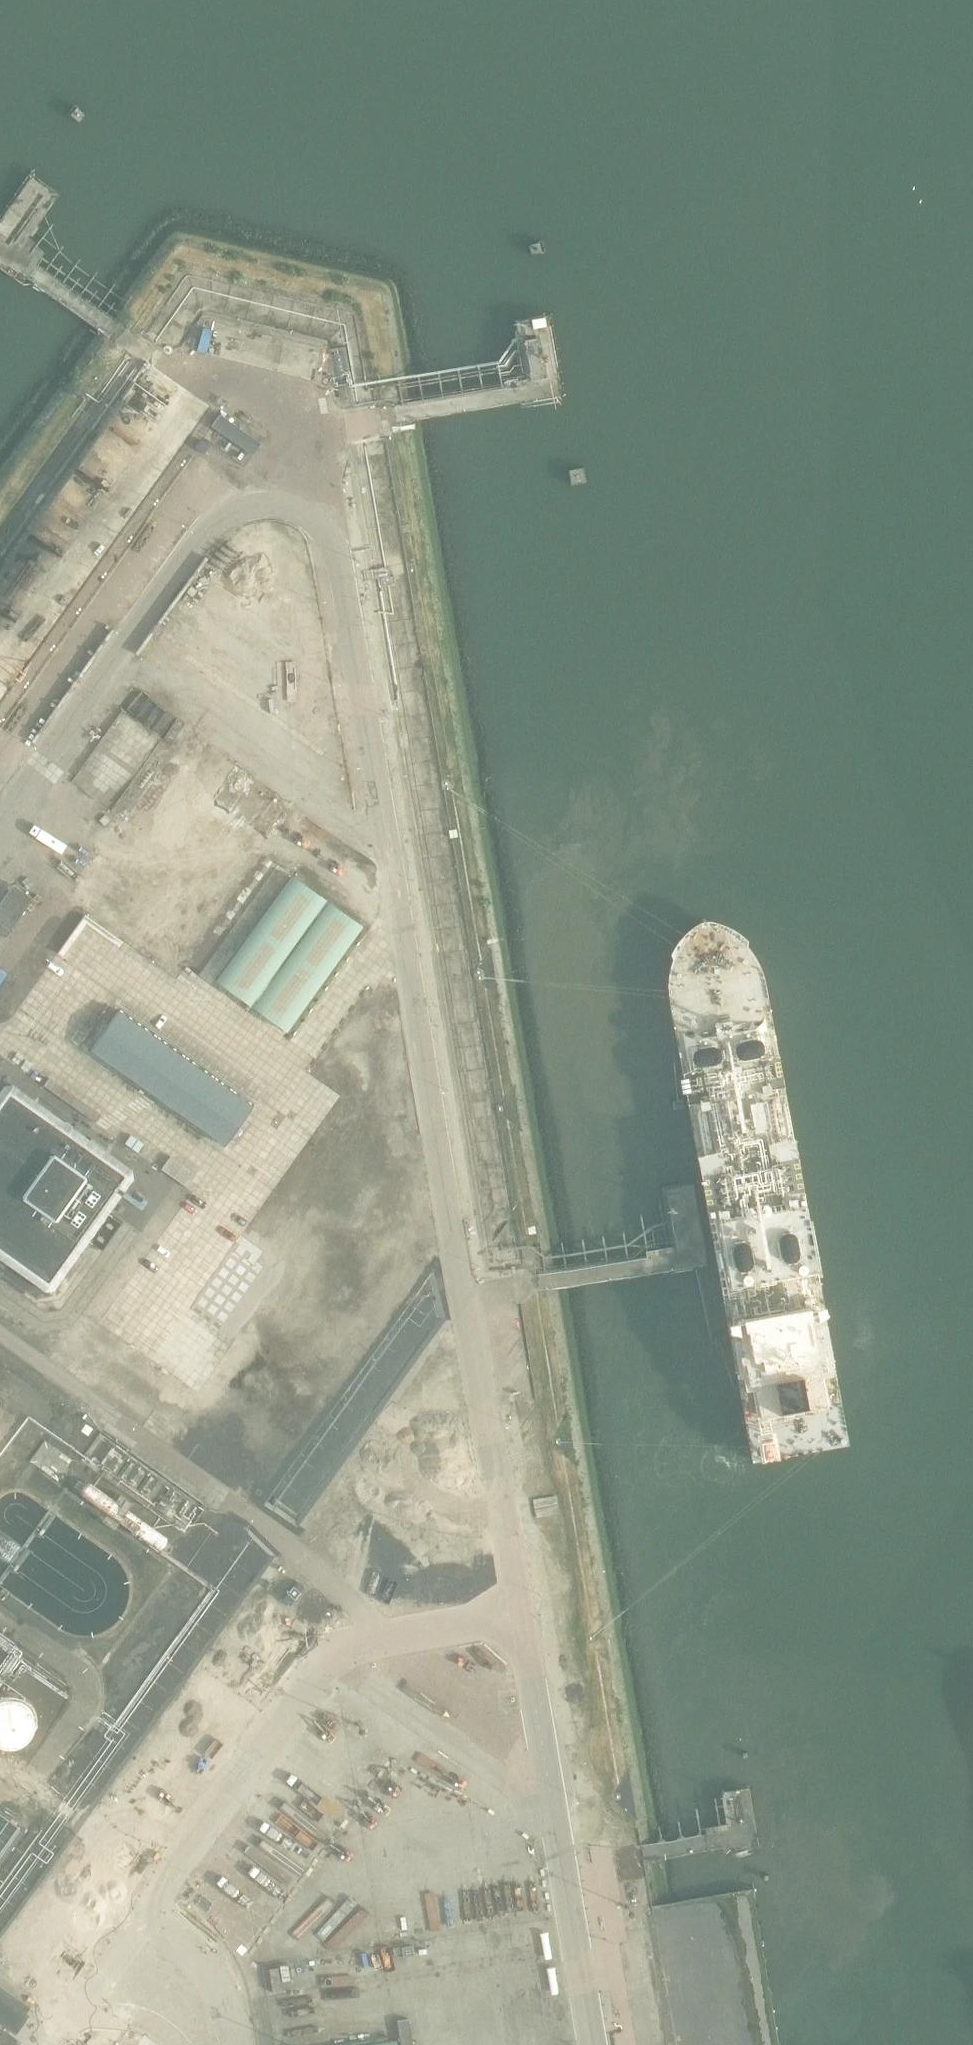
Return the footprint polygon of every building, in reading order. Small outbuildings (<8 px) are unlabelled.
[(522,342),(531,381),(546,377),(538,338),(522,342)] [(146,383),(133,402),(146,412),(160,392),(146,383)] [(260,442),(220,416),(212,428),(252,455),(260,442)] [(236,453),(203,435),(194,453),(227,471),(236,453)] [(40,550),(53,562),(70,544),(54,529),(43,541),(46,544),(40,550)] [(70,849),(52,883),(74,895),(92,860),(70,849)] [(292,875),(216,981),(286,1031),(362,925),(292,875)] [(32,899),(13,886),(0,905),(0,933),(6,937),(32,899)] [(121,1010),(92,1050),(225,1145),(254,1104),(121,1010)] [(4,1086),(0,1092),(0,1259),(46,1290),(54,1290),(134,1177),(4,1086)] [(688,1244),(679,1192),(665,1194),(674,1246),(688,1244)] [(31,1722),(30,1716),(29,1712),(26,1707),(22,1703),(18,1701),(13,1699),(8,1698),(3,1698),(0,1699),(0,1744),(3,1745),(8,1745),(13,1744),(18,1743),(23,1740),(26,1736),(29,1732),(30,1727),(31,1722)] [(0,1825),(0,1870),(0,1871),(31,1833),(8,1815),(0,1825)] [(13,2032),(27,2013),(0,1994),(0,2033),(5,2026),(13,2032)]
